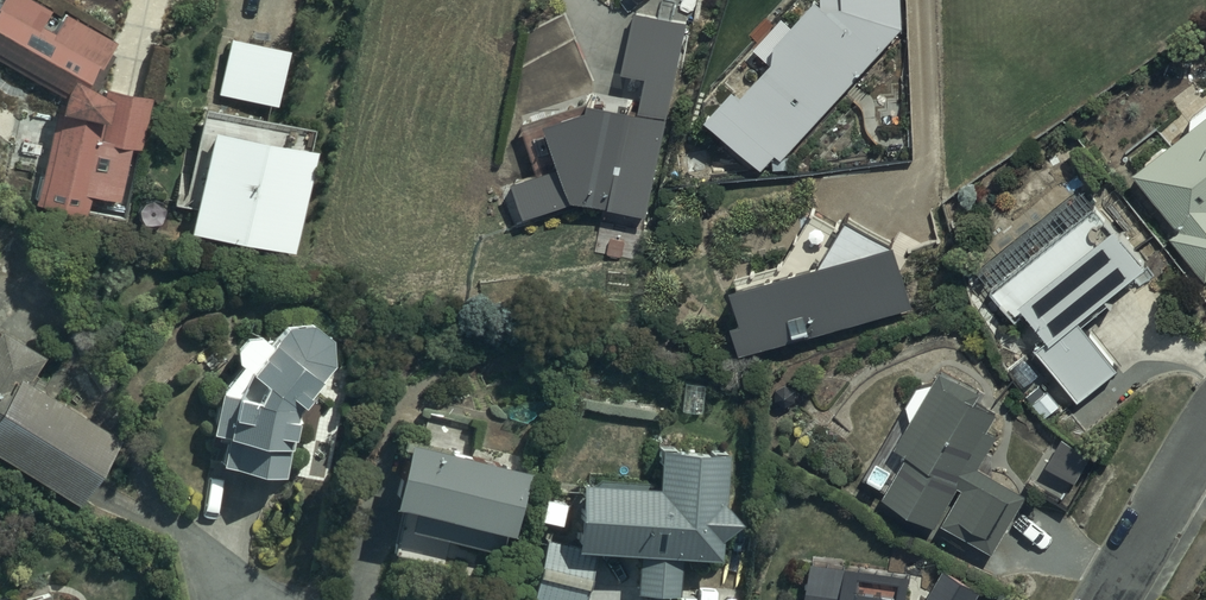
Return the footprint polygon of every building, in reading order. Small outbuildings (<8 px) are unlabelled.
[(64,101),(63,129),(53,129),(36,211),(89,221),(93,202),(123,208),(134,154),(143,155),(154,101),(108,93),(106,96),(92,88),(101,72),(103,74),(118,49),(67,20),(56,39),(43,31),(50,18),(19,0),(7,0),(0,12),(0,64),(64,101)] [(639,120),(669,124),(689,27),(636,16),(623,78),(646,83),(639,120)] [(1191,124),(1135,171),(1179,224),(1170,232),(1205,275),(1205,99),(1191,112),(1191,124)] [(669,124),(639,120),(591,110),(590,107),(589,107),(588,107),(587,107),(586,108),(585,108),(584,108),(583,108),(582,108),(581,108),(580,109),(579,109),(578,109),(577,109),(576,109),(575,110),(574,110),(573,110),(572,110),(571,110),(571,111),(570,111),(569,111),(568,111),(567,111),(567,112),(566,112),(565,112),(564,112),(563,113),(562,113),(561,113),(560,114),(559,114),(558,114),(557,114),(557,115),(556,115),(555,115),(554,116),(553,116),(552,116),(551,117),(550,117),(549,117),(548,118),(547,118),(546,119),(545,119),(544,119),(544,120),(543,120),(542,120),(541,121),(540,121),(539,122),(538,122),(537,123),(536,123),(535,124),(534,124),(533,124),(533,125),(532,125),(531,125),(531,126),(530,126),(529,127),(528,127),(527,128),(526,128),(526,129),(525,129),(524,129),(524,130),(540,180),(515,188),(527,224),(574,209),(649,219),(669,124)] [(1055,336),(1043,346),(1087,398),(1125,367),(1087,322),(1154,265),(1087,187),(985,272),(1024,318),(1033,311),(1055,336)] [(741,271),(744,280),(736,282),(746,317),(738,320),(744,343),(915,294),(898,237),(895,238),(853,212),(844,226),(816,208),(783,259),(741,271)] [(309,313),(285,317),(270,335),(258,326),(246,326),(237,338),(237,351),(242,355),(221,380),(212,421),(231,425),(225,449),(284,462),(298,401),(335,351),(330,328),(309,313)] [(0,319),(0,447),(70,494),(114,429),(28,371),(43,348),(0,319)] [(909,399),(912,412),(895,440),(909,448),(885,487),(937,518),(961,479),(965,481),(944,515),(994,545),(1028,488),(981,460),(1000,428),(989,421),(998,406),(977,394),(983,384),(945,361),(936,375),(921,377),(909,399)] [(528,466),(412,436),(397,494),(417,499),(410,523),(498,546),(504,525),(513,527),(528,466)] [(661,443),(658,476),(579,472),(576,536),(550,529),(533,594),(557,599),(585,599),(598,551),(640,552),(638,586),(683,588),(684,555),(721,556),(724,445),(661,443)] [(814,557),(809,599),(907,599),(911,570),(814,557)] [(944,564),(925,599),(974,599),(982,585),(944,564)] [(24,598),(24,599),(57,599),(55,590),(24,598)]
